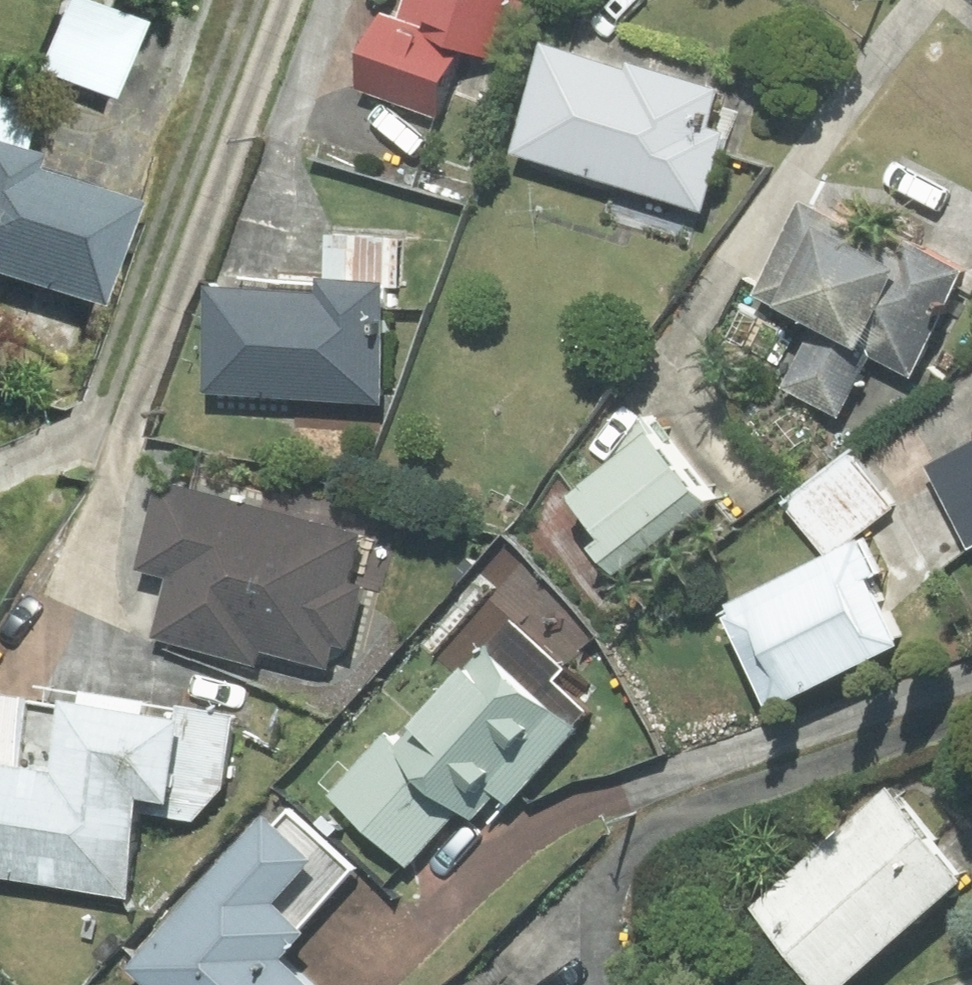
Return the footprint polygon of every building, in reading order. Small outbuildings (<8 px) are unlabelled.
[(89,0),(71,0),(44,69),(118,98),(147,23),(89,0)] [(510,0),(405,0),(398,19),(383,14),(359,87),(433,111),(454,46),(491,58),(510,0)] [(624,72),(542,48),(511,152),(698,207),(720,133),(704,128),(716,91),(626,64),(624,72)] [(28,147),(41,107),(0,94),(0,138),(28,147)] [(0,138),(0,269),(107,305),(141,205),(39,171),(44,154),(28,147),(0,138)] [(866,353),(908,373),(958,272),(903,245),(897,257),(798,208),(752,300),(808,328),(779,387),(836,415),(866,353)] [(201,393),(373,400),(378,289),(397,289),(399,238),(323,235),(321,280),(315,280),(314,295),(205,291),(201,393)] [(608,467),(567,498),(598,538),(585,549),(608,578),(706,504),(641,421),(608,467)] [(924,467),(966,548),(971,546),(971,442),(924,467)] [(847,453),(783,503),(822,553),(886,503),(847,453)] [(256,647),(322,664),(328,642),(346,646),(362,586),(345,582),(358,535),(158,482),(134,570),(165,578),(150,636),(252,663),(256,647)] [(765,710),(895,646),(863,581),(874,576),(857,539),(715,608),(765,710)] [(422,644),(455,673),(407,726),(408,730),(393,746),(384,737),(329,795),(404,865),(453,812),(470,820),(492,797),(505,809),(585,714),(551,678),(594,641),(503,550),(422,644)] [(219,788),(229,716),(79,695),(77,708),(0,697),(0,877),(122,894),(134,813),(192,821),(219,788)] [(747,909),(813,984),(837,984),(959,881),(883,793),(747,909)] [(350,868),(286,812),(270,827),(260,819),(127,970),(144,984),(301,984),(275,960),(301,933),(296,928),(350,868)]
